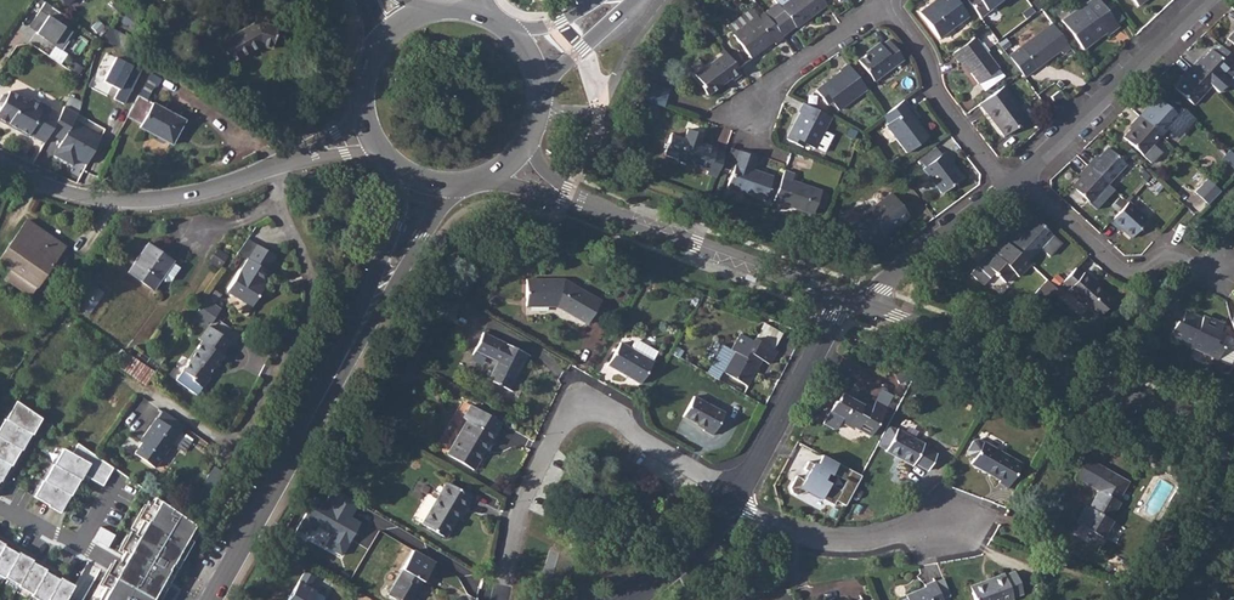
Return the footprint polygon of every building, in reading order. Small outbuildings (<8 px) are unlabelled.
[(762,12),(762,13),(778,35),(792,26),(793,27),(824,5),(820,0),(774,0),(775,2),(762,12)] [(928,5),(918,13),(939,41),(967,19),(954,0),(937,0),(938,1),(930,7),(928,5)] [(978,19),(1004,0),(964,0),(978,19)] [(1060,22),(1081,51),(1093,42),(1092,40),(1104,32),(1107,35),(1117,28),(1096,0),(1092,0),(1084,6),(1083,5),(1060,22)] [(63,16),(44,2),(27,26),(59,49),(70,33),(57,24),(63,16)] [(757,17),(731,34),(749,59),(761,51),(760,49),(770,42),(773,45),(781,39),(778,35),(762,13),(757,17)] [(97,22),(91,28),(96,35),(103,28),(97,22)] [(232,36),(216,45),(227,64),(260,45),(271,48),(276,27),(256,22),(232,36)] [(1068,48),(1050,25),(1010,54),(1018,64),(1027,57),(1035,68),(1058,51),(1061,54),(1068,48)] [(974,39),(951,56),(957,64),(960,61),(978,84),(997,70),(974,39)] [(99,40),(96,57),(126,72),(133,57),(131,57),(102,42),(99,40)] [(870,51),(857,60),(873,81),(902,59),(888,40),(880,45),(878,43),(869,49),(870,51)] [(1190,67),(1210,85),(1217,92),(1233,73),(1233,71),(1210,49),(1201,59),(1199,62),(1196,59),(1190,67)] [(724,52),(720,55),(693,74),(701,84),(699,86),(705,95),(720,85),(719,84),(728,77),(731,80),(739,74),(724,52)] [(866,89),(847,65),(839,71),(840,72),(831,79),(832,80),(830,82),(829,81),(816,90),(827,105),(832,102),(838,110),(866,89)] [(1185,76),(1183,79),(1174,89),(1192,105),(1210,85),(1190,67),(1183,74),(1185,76)] [(149,77),(141,95),(149,99),(157,81),(149,77)] [(668,89),(644,81),(644,86),(643,92),(642,98),(662,106),(668,89)] [(1005,85),(980,104),(986,112),(988,111),(990,109),(1001,126),(999,128),(1005,136),(1028,119),(1005,85)] [(1058,90),(1049,96),(1052,100),(1058,95),(1059,97),(1061,95),(1058,90)] [(19,132),(39,103),(30,98),(26,101),(8,91),(2,93),(0,97),(0,106),(0,107),(0,108),(0,122),(8,126),(9,124),(17,129),(16,131),(19,132)] [(183,121),(151,103),(138,96),(126,117),(140,125),(138,128),(170,144),(183,121)] [(1144,108),(1138,116),(1160,136),(1178,116),(1158,99),(1149,108),(1147,111),(1144,108)] [(885,114),(883,116),(888,123),(885,125),(906,152),(928,136),(907,109),(910,107),(904,100),(885,114)] [(39,103),(19,132),(27,137),(28,135),(32,137),(43,143),(49,133),(59,114),(39,103)] [(830,116),(803,103),(798,112),(800,113),(787,140),(803,148),(805,144),(815,148),(830,116)] [(77,115),(64,107),(49,133),(61,140),(54,154),(60,157),(65,157),(65,160),(73,164),(75,159),(87,165),(102,137),(73,123),(77,115)] [(1138,116),(1131,123),(1134,125),(1131,128),(1123,138),(1142,155),(1160,136),(1138,116)] [(703,172),(713,175),(721,152),(712,148),(713,147),(698,141),(701,133),(685,128),(674,158),(704,169),(703,172)] [(1093,158),(1087,165),(1107,184),(1124,164),(1107,148),(1098,157),(1095,160),(1093,158)] [(724,158),(720,168),(729,171),(723,186),(760,200),(769,177),(749,169),(754,157),(736,151),(732,161),(724,158)] [(939,155),(924,167),(922,168),(940,192),(960,177),(948,160),(949,159),(944,151),(939,155)] [(1225,159),(1233,168),(1233,156),(1231,153),(1225,159)] [(1082,175),(1080,178),(1071,187),(1089,204),(1107,184),(1087,165),(1080,173),(1082,175)] [(781,170),(770,201),(808,215),(818,191),(788,180),(791,173),(781,170)] [(1223,192),(1206,178),(1192,192),(1208,207),(1223,192)] [(867,212),(849,225),(864,245),(881,232),(883,234),(908,216),(890,192),(865,211),(867,212)] [(1127,203),(1109,223),(1116,229),(1118,227),(1121,230),(1131,238),(1147,221),(1127,203)] [(1012,235),(1006,242),(1027,263),(1052,235),(1032,218),(1014,237),(1012,235)] [(0,258),(0,262),(10,269),(3,279),(29,297),(63,247),(26,221),(0,258)] [(1006,242),(1004,241),(997,249),(999,250),(995,255),(992,252),(978,267),(989,277),(993,272),(1004,282),(1013,272),(1018,277),(1029,264),(1027,263),(1006,242)] [(127,273),(152,290),(164,273),(171,278),(178,268),(171,263),(171,262),(158,252),(147,245),(127,273)] [(261,284),(257,282),(264,270),(273,256),(255,245),(227,293),(251,308),(265,287),(261,284)] [(1075,267),(1061,282),(1068,288),(1066,290),(1097,318),(1113,300),(1083,272),(1081,274),(1075,267)] [(525,279),(525,306),(554,306),(585,324),(599,300),(562,279),(525,279)] [(1039,290),(1048,298),(1057,287),(1048,279),(1039,290)] [(75,285),(60,305),(68,310),(81,289),(75,285)] [(206,297),(200,307),(214,318),(221,309),(206,297)] [(208,326),(214,318),(200,307),(193,316),(208,326)] [(1183,344),(1184,343),(1189,345),(1189,347),(1229,365),(1233,354),(1233,349),(1231,337),(1220,332),(1223,325),(1209,319),(1207,324),(1201,321),(1202,320),(1186,313),(1180,324),(1176,322),(1169,338),(1183,344)] [(190,360),(183,371),(190,376),(191,380),(202,387),(208,379),(208,375),(213,366),(215,368),(223,356),(221,354),(230,342),(208,326),(198,339),(201,341),(189,358),(190,360)] [(721,343),(703,372),(717,381),(723,370),(744,383),(759,358),(768,363),(775,351),(741,330),(730,348),(721,343)] [(482,333),(474,351),(496,361),(487,380),(508,390),(518,368),(520,369),(527,354),(482,333)] [(619,342),(606,364),(638,383),(651,361),(650,361),(656,352),(637,341),(634,342),(630,349),(619,342)] [(154,373),(128,356),(120,350),(111,363),(145,386),(150,378),(154,373)] [(885,407),(873,400),(870,407),(842,392),(836,402),(834,402),(828,412),(822,424),(833,430),(836,429),(839,422),(852,429),(853,427),(869,436),(885,407)] [(692,396),(682,415),(703,427),(702,430),(711,435),(723,413),(692,396)] [(16,402),(6,420),(31,434),(32,435),(41,419),(16,402)] [(466,419),(446,453),(472,468),(499,422),(470,404),(462,417),(466,419)] [(154,418),(153,420),(179,438),(181,436),(177,433),(156,419),(154,418)] [(22,450),(31,434),(6,420),(4,419),(0,426),(0,438),(20,449),(22,450)] [(179,438),(153,420),(141,436),(143,437),(132,453),(154,467),(171,442),(175,445),(179,438)] [(895,430),(884,451),(911,465),(912,462),(927,470),(935,454),(921,446),(922,444),(895,430)] [(11,466),(20,449),(0,438),(0,460),(10,465),(11,466)] [(970,441),(965,451),(966,454),(972,458),(970,463),(999,479),(998,481),(1006,486),(1019,464),(981,442),(980,443),(974,440),(970,441)] [(63,449),(34,496),(61,512),(70,495),(71,496),(84,475),(103,486),(112,469),(77,444),(72,454),(63,449)] [(806,490),(831,504),(833,500),(843,505),(860,474),(821,453),(815,464),(805,459),(800,468),(804,471),(801,477),(794,474),(788,485),(790,492),(794,494),(806,490)] [(0,481),(10,465),(0,460),(0,481)] [(1093,462),(1082,482),(1098,490),(1088,506),(1086,504),(1076,522),(1101,537),(1102,537),(1111,521),(1112,520),(1109,518),(1118,501),(1116,499),(1126,481),(1093,462)] [(445,482),(421,523),(444,537),(455,518),(454,517),(460,507),(463,508),(470,497),(445,482)] [(294,529),(343,553),(359,520),(352,517),(358,506),(335,495),(329,508),(309,498),(294,529)] [(199,528),(155,498),(123,555),(169,582),(199,528)] [(100,527),(93,539),(108,547),(115,535),(100,527)] [(3,579),(4,577),(16,554),(2,546),(0,550),(0,577),(3,579)] [(386,594),(395,599),(414,599),(420,590),(415,587),(420,580),(421,581),(433,562),(412,550),(401,569),(386,594)] [(16,554),(4,577),(18,585),(31,562),(31,560),(17,552),(16,554)] [(111,576),(155,599),(159,599),(169,582),(123,555),(111,576)] [(69,599),(70,599),(85,599),(96,579),(100,580),(106,570),(89,561),(69,599)] [(18,585),(18,587),(32,595),(44,571),(45,569),(31,562),(18,585)] [(303,570),(287,599),(325,599),(327,596),(308,586),(313,576),(303,570)] [(38,599),(47,599),(59,579),(44,571),(32,595),(31,596),(38,599)] [(969,585),(974,599),(1008,599),(1012,599),(1012,597),(1022,593),(1014,571),(1005,575),(1003,574),(969,585)] [(111,576),(97,599),(155,599),(111,576)] [(74,586),(60,578),(59,579),(47,599),(66,599),(74,586)] [(900,599),(942,599),(934,581),(923,585),(924,586),(904,593),(905,598),(900,599)]
